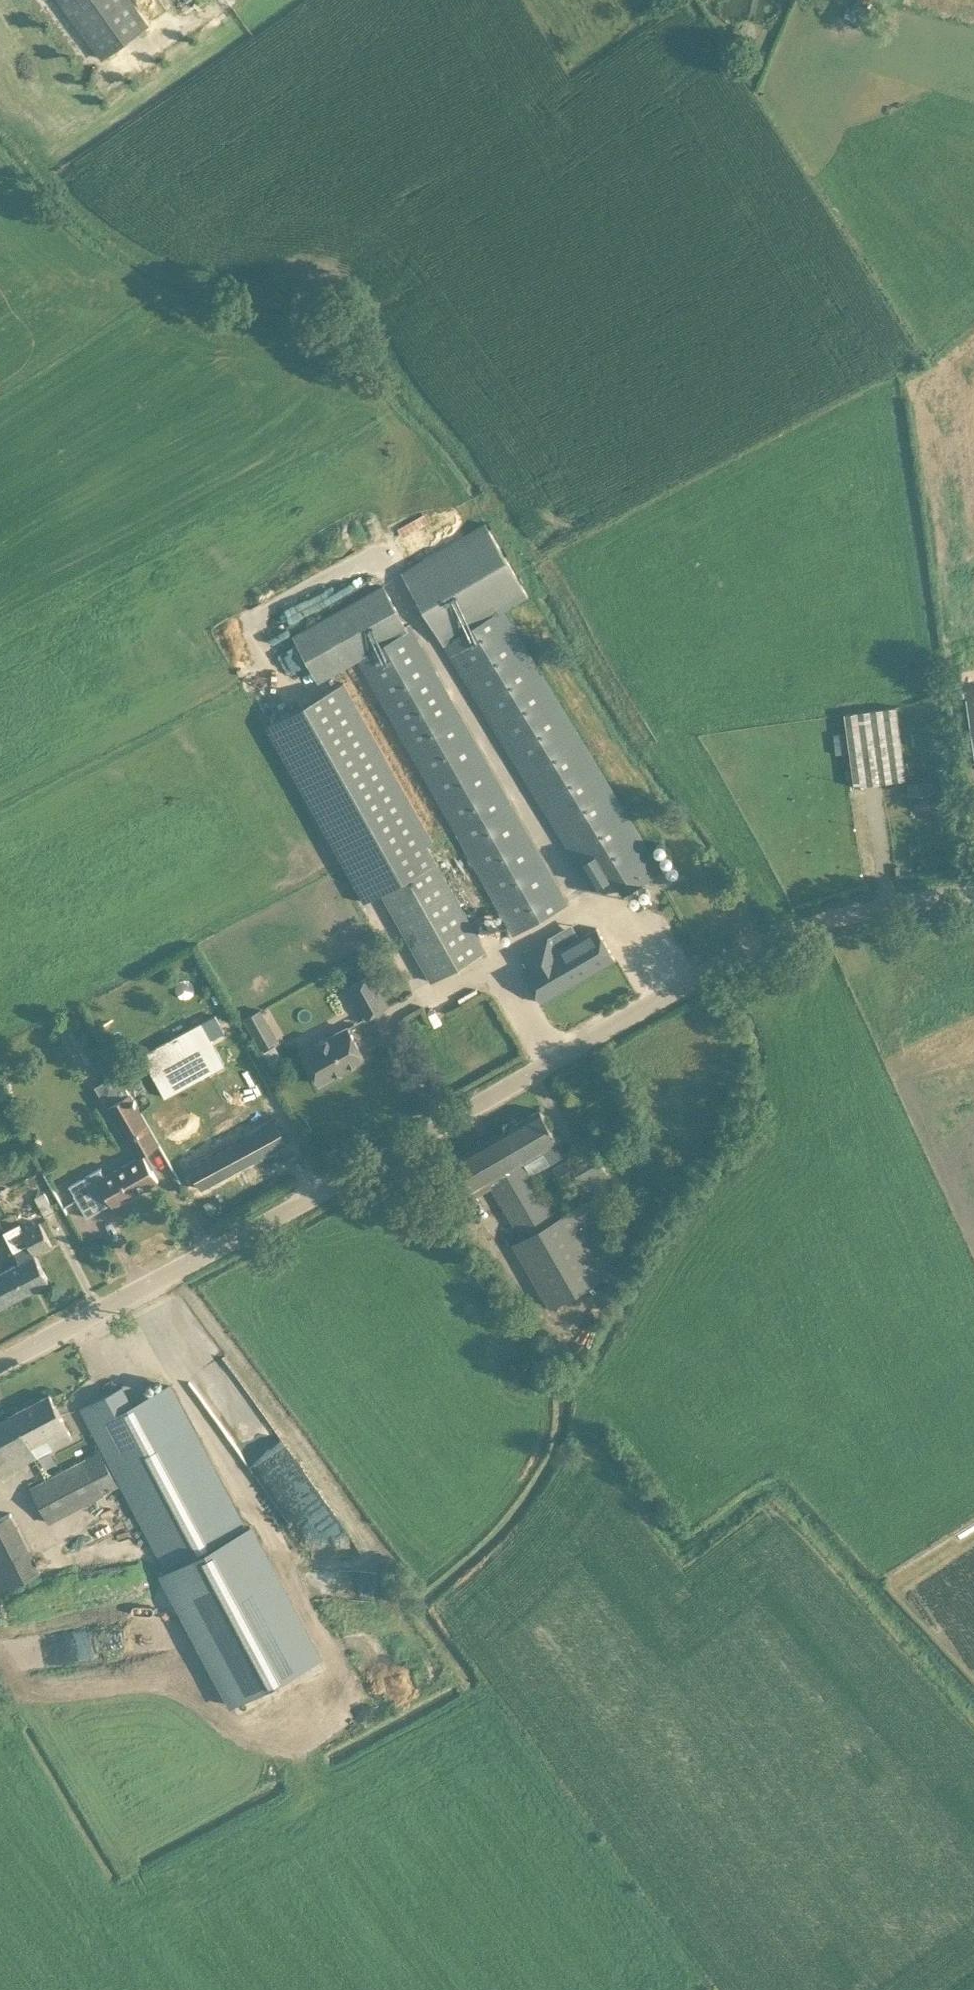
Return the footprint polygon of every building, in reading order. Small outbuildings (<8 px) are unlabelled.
[(103,58),(149,24),(132,0),(60,0),(103,58)] [(661,869),(503,610),(528,595),(485,523),(401,572),(443,643),(592,888),(612,875),(623,893),(661,869)] [(293,636),(319,683),(359,661),(366,674),(514,934),(568,903),(409,623),(406,625),(383,585),(293,636)] [(345,681),(265,725),(364,902),(382,892),(421,963),(431,981),(486,950),(476,933),(435,860),(426,843),(434,839),(345,681)] [(973,747),(973,688),(966,690),(973,747)] [(849,752),(851,765),(854,785),(906,778),(896,706),(844,713),(847,732),(849,752)] [(847,732),(834,734),(837,754),(849,752),(847,732)] [(928,783),(909,785),(911,797),(929,795),(928,783)] [(930,798),(917,800),(918,809),(931,807),(930,798)] [(962,811),(949,812),(950,819),(963,818),(962,811)] [(554,934),(526,950),(534,963),(528,967),(545,998),(620,956),(603,924),(561,948),(554,934)] [(361,956),(351,962),(354,968),(364,962),(361,956)] [(370,972),(347,985),(366,1017),(388,1005),(370,972)] [(260,1010),(245,1019),(262,1048),(277,1039),(260,1010)] [(215,1014),(142,1054),(165,1097),(225,1064),(211,1039),(224,1031),(215,1014)] [(348,1026),(302,1052),(320,1083),(365,1058),(348,1026)] [(100,1169),(70,1186),(87,1216),(111,1203),(113,1206),(158,1180),(143,1153),(160,1143),(130,1093),(129,1093),(123,1082),(113,1087),(108,1078),(107,1079),(95,1086),(107,1106),(136,1157),(104,1175),(100,1169)] [(441,1166),(451,1183),(467,1210),(480,1201),(475,1192),(490,1183),(522,1239),(514,1243),(551,1306),(626,1263),(588,1199),(559,1217),(526,1160),(541,1150),(550,1163),(566,1153),(540,1109),(441,1166)] [(282,1114),(195,1161),(207,1185),(295,1137),(282,1114)] [(592,1145),(555,1168),(562,1180),(576,1171),(587,1188),(610,1174),(592,1145)] [(44,1192),(35,1197),(45,1215),(54,1210),(44,1192)] [(0,1272),(0,1295),(4,1304),(49,1281),(35,1253),(52,1244),(40,1221),(23,1230),(19,1223),(4,1231),(19,1262),(0,1272)] [(81,1409),(90,1427),(100,1444),(148,1535),(167,1571),(160,1575),(230,1706),(323,1656),(253,1525),(246,1529),(227,1493),(179,1402),(170,1384),(134,1404),(124,1387),(81,1409)] [(72,1437),(59,1411),(50,1393),(0,1419),(0,1475),(72,1437)] [(48,1522),(102,1494),(117,1486),(110,1472),(108,1473),(98,1454),(84,1460),(85,1461),(31,1488),(48,1522)] [(0,1517),(0,1591),(40,1571),(10,1512),(0,1517)]
